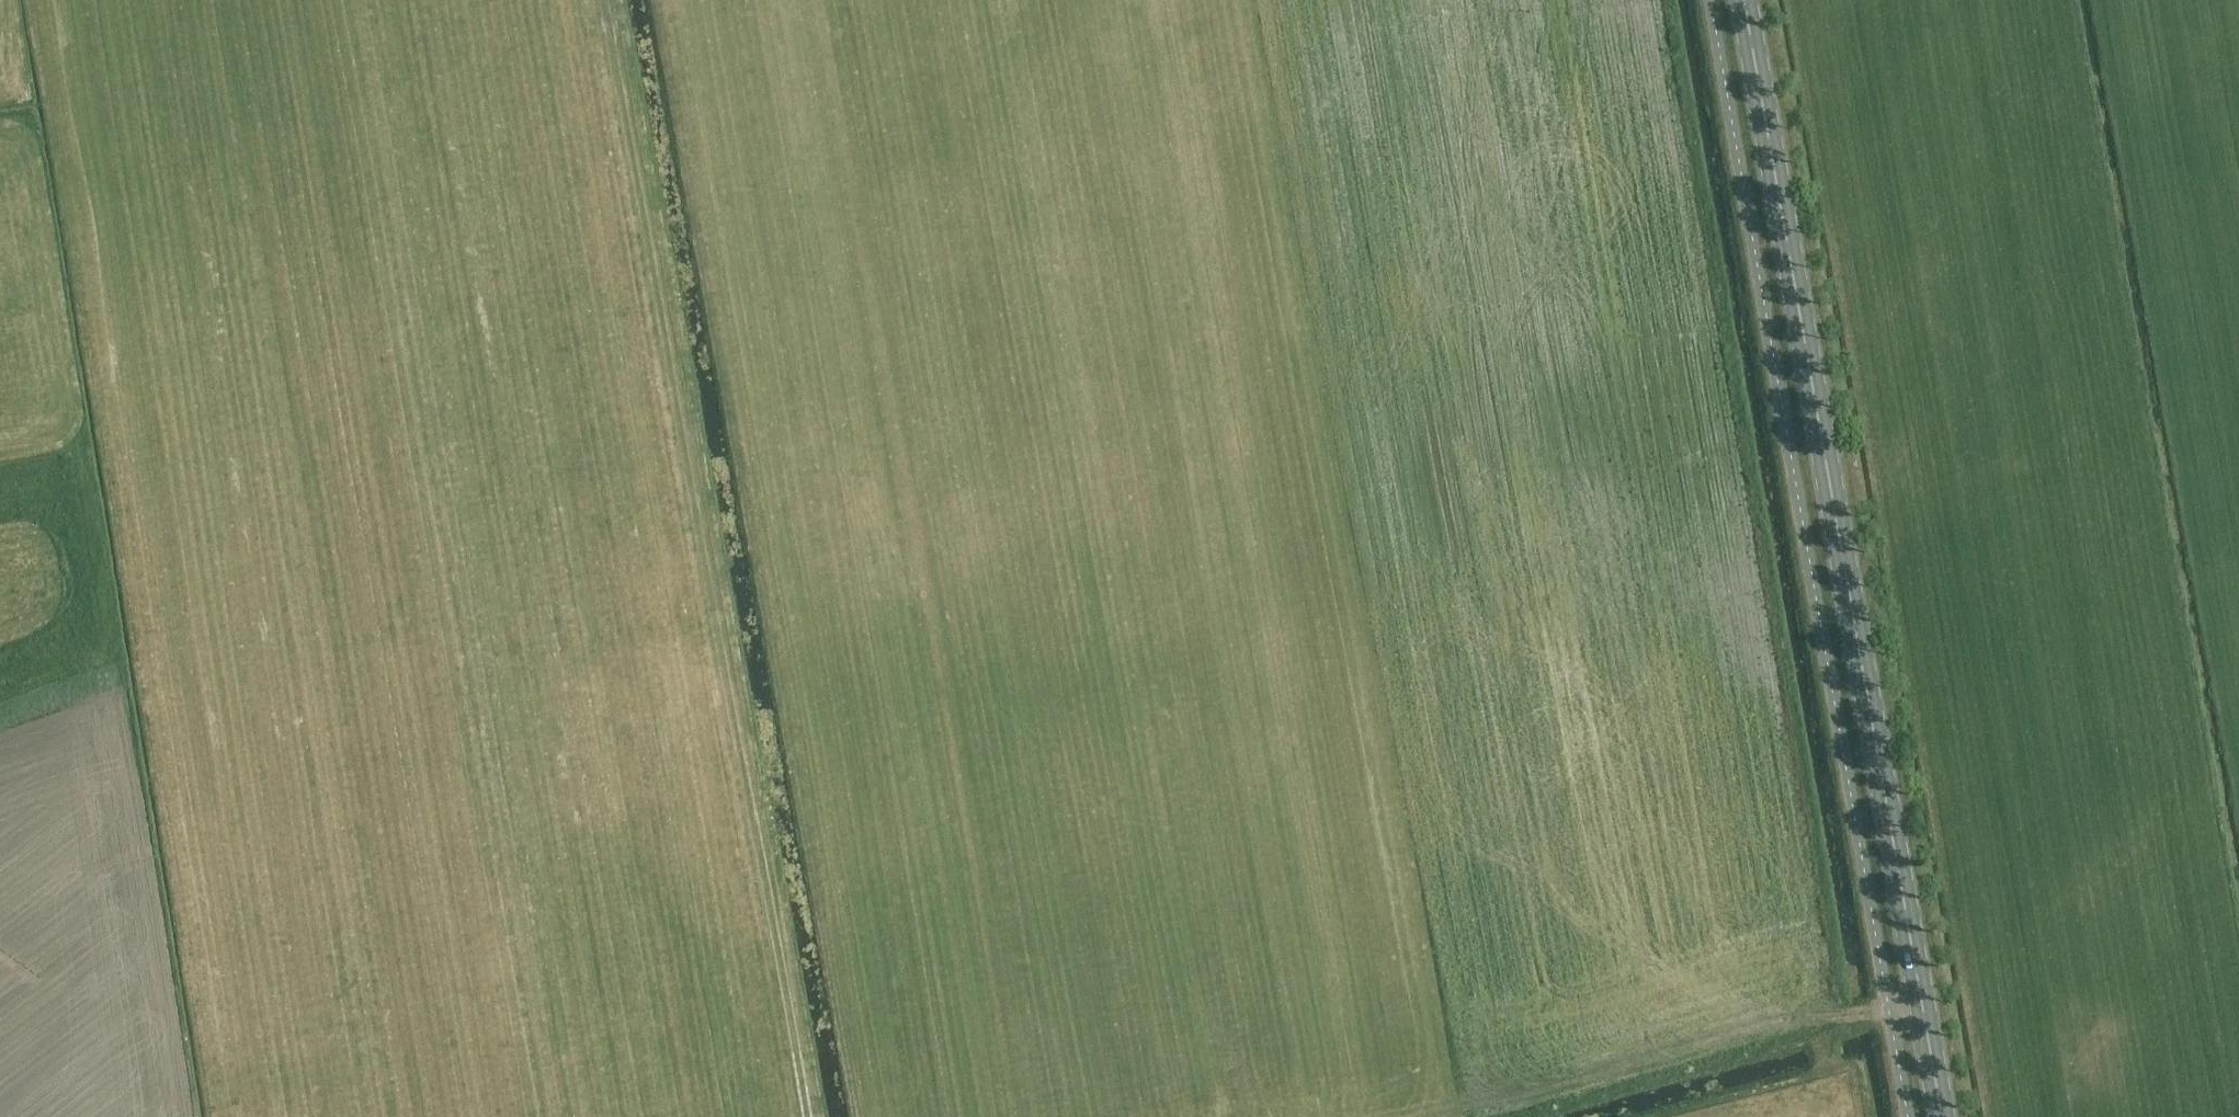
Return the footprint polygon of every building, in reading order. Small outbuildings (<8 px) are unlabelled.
[(1789,116),(1779,118),(1781,136),(1792,134),(1789,116)]
